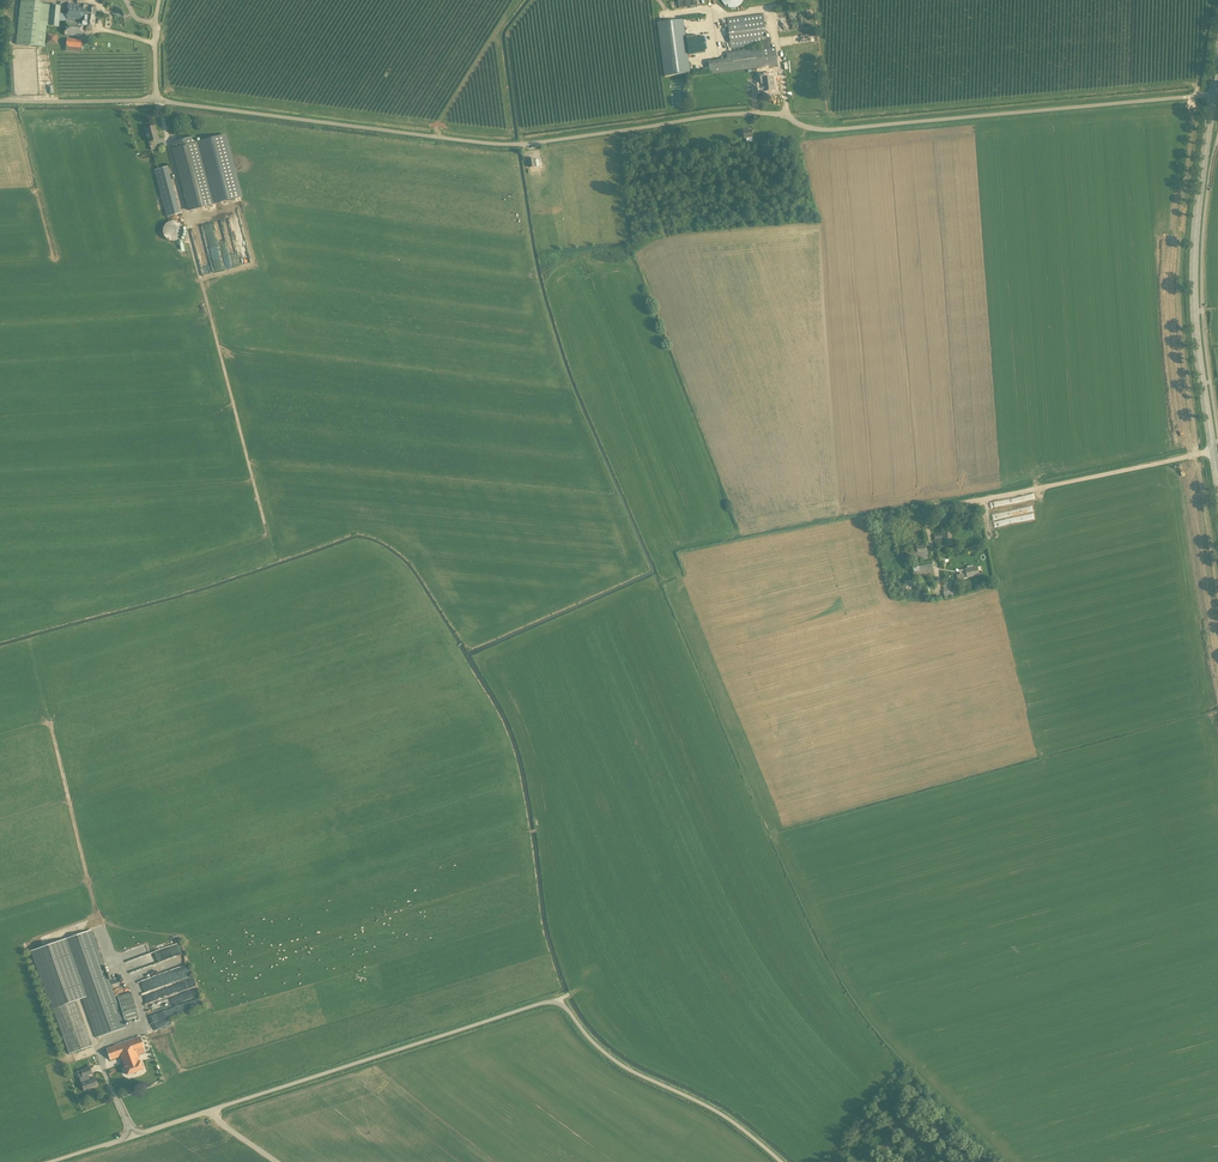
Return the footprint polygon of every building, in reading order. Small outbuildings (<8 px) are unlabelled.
[(37,23),(40,0),(21,0),(16,44),(44,47),(47,24),(37,23)] [(676,10),(707,6),(706,0),(674,0),(676,10)] [(68,3),(66,21),(64,35),(81,38),(82,26),(86,27),(86,31),(91,31),(92,27),(93,27),(93,24),(95,6),(83,5),(76,5),(76,4),(68,3)] [(58,27),(60,7),(50,6),(48,26),(58,27)] [(796,29),(812,27),(811,17),(813,17),(812,9),(804,10),(805,20),(802,20),(802,17),(794,18),(796,29)] [(710,75),(763,67),(771,66),(777,66),(775,47),(770,48),(769,38),(766,39),(763,14),(727,19),(731,49),(761,45),(761,48),(726,53),(727,59),(708,61),(710,75)] [(684,21),(685,29),(699,27),(697,18),(689,19),(690,25),(686,26),(685,21),(684,21)] [(690,74),(683,20),(657,23),(664,77),(690,74)] [(48,44),(58,44),(58,34),(48,34),(48,44)] [(65,47),(65,51),(79,52),(80,48),(81,40),(66,39),(65,47)] [(771,77),(771,72),(764,73),(764,78),(764,85),(760,86),(761,92),(775,91),(773,77),(771,77)] [(151,150),(157,148),(155,141),(157,140),(154,127),(145,129),(148,142),(151,150)] [(744,138),(746,138),(746,143),(753,143),(752,138),(752,130),(743,130),(744,138)] [(188,211),(212,204),(240,197),(224,135),(196,143),(194,137),(171,143),(188,211)] [(544,166),(536,168),(538,179),(546,178),(544,166)] [(154,170),(162,199),(167,217),(180,214),(175,195),(167,167),(154,170)] [(163,233),(163,234),(164,235),(164,236),(165,237),(165,238),(166,238),(166,239),(167,239),(168,240),(169,240),(170,241),(171,241),(172,241),(173,241),(174,241),(175,241),(176,240),(177,240),(178,240),(178,239),(179,239),(180,238),(181,237),(182,236),(182,235),(182,234),(183,233),(183,232),(183,231),(183,230),(183,229),(182,228),(182,227),(181,226),(181,225),(180,225),(180,224),(179,224),(179,223),(178,223),(177,222),(176,222),(175,221),(174,221),(173,221),(172,221),(171,221),(170,221),(169,222),(168,222),(167,223),(166,224),(165,224),(165,225),(164,226),(164,227),(163,228),(163,229),(163,230),(163,231),(163,232),(163,233)] [(205,230),(209,243),(217,241),(213,228),(205,230)] [(190,249),(187,246),(186,247),(182,240),(178,242),(185,252),(190,249)] [(1026,506),(1028,512),(1039,510),(1037,504),(1026,506)] [(953,544),(951,531),(944,531),(944,535),(942,535),(941,534),(934,535),(935,542),(944,541),(945,546),(953,544)] [(927,559),(926,551),(925,545),(916,546),(905,548),(907,562),(927,559)] [(934,573),(932,561),(911,564),(914,577),(934,573)] [(981,570),(981,566),(977,567),(977,566),(973,567),(972,565),(967,566),(967,568),(965,569),(959,570),(960,574),(956,575),(957,579),(979,575),(978,571),(981,570)] [(912,581),(905,580),(904,590),(910,591),(915,591),(917,582),(912,581)] [(76,1000),(82,998),(96,1038),(127,1028),(125,1022),(116,996),(93,929),(33,950),(53,1008),(76,1000)] [(184,953),(160,962),(165,976),(168,975),(170,980),(175,978),(176,980),(182,978),(180,972),(173,975),(172,970),(188,964),(184,953)] [(186,1011),(203,1005),(194,977),(187,980),(190,988),(144,1002),(147,1014),(184,1002),(186,1011)] [(142,983),(141,989),(153,992),(154,986),(142,983)] [(125,1022),(139,1018),(133,998),(132,992),(117,996),(119,1003),(125,1022)] [(92,1046),(76,1000),(53,1008),(69,1054),(92,1046)] [(124,1067),(127,1075),(143,1069),(140,1061),(140,1062),(137,1055),(145,1052),(140,1037),(107,1048),(110,1060),(121,1056),(124,1067)] [(77,1072),(80,1078),(79,1078),(84,1091),(97,1086),(94,1078),(90,1079),(88,1075),(92,1073),(90,1067),(77,1072)]
